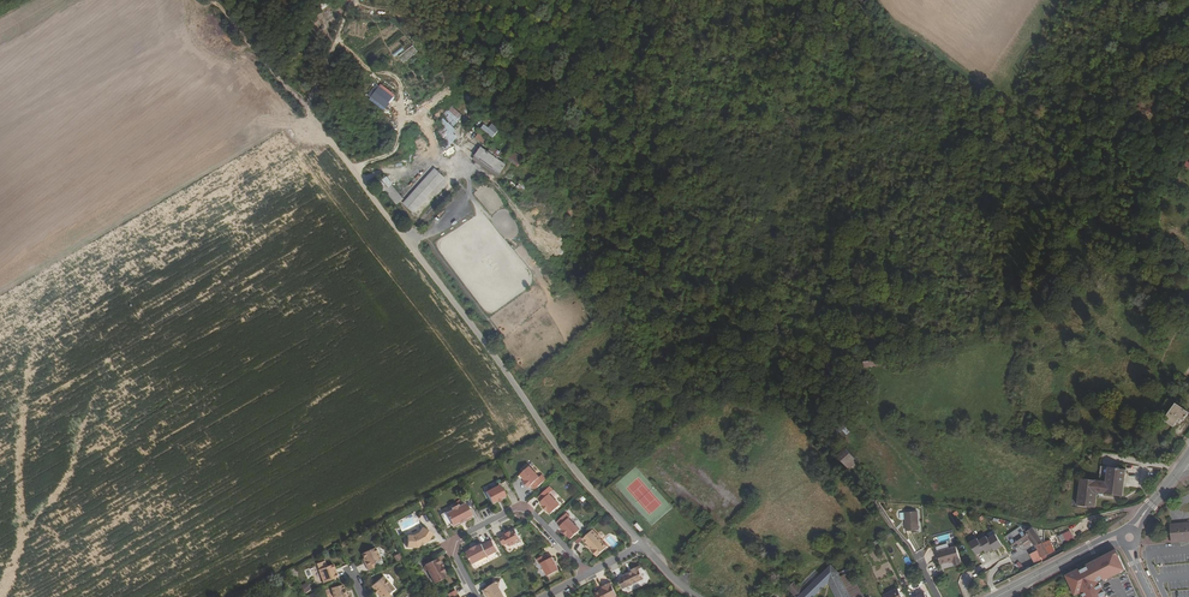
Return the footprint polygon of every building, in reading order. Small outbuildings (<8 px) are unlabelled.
[(403,62),(419,51),(414,44),(398,55),(403,62)] [(381,83),(369,99),(384,110),(396,94),(381,83)] [(477,131),(484,126),(481,123),(475,128),(477,131)] [(479,132),(475,137),(484,144),(488,139),(479,132)] [(441,143),(447,151),(445,152),(448,156),(458,147),(449,136),(441,143)] [(513,151),(509,158),(514,161),(512,163),(517,166),(523,157),(513,151)] [(502,173),(504,171),(502,168),(504,167),(496,160),(492,164),(486,157),(479,164),(500,185),(507,177),(502,173)] [(479,164),(475,168),(497,188),(500,185),(479,164)] [(519,176),(523,173),(516,166),(512,169),(519,176)] [(405,216),(442,184),(434,176),(398,207),(405,216)] [(385,189),(396,204),(404,199),(393,184),(385,189)] [(1176,423),(1179,418),(1180,419),(1183,421),(1188,413),(1176,404),(1164,420),(1173,427),(1176,423)] [(810,424),(807,426),(817,438),(821,434),(813,425),(812,426),(810,424)] [(858,462),(847,449),(838,457),(850,470),(858,462)] [(550,478),(545,473),(543,476),(533,465),(524,473),(529,479),(527,481),(532,486),(534,485),(538,489),(550,478)] [(1098,494),(1100,494),(1104,494),(1123,497),(1127,470),(1101,467),(1099,482),(1082,480),(1078,506),(1096,508),(1098,494)] [(502,484),(489,491),(494,502),(508,495),(502,484)] [(553,493),(544,501),(547,505),(546,505),(551,510),(554,513),(563,504),(553,493)] [(456,526),(475,516),(467,501),(455,507),(455,509),(444,515),(450,526),(455,523),(456,526)] [(570,512),(560,521),(564,525),(563,526),(566,529),(566,530),(570,535),(571,534),(575,538),(583,529),(572,517),(574,516),(570,512)] [(905,513),(906,531),(918,530),(917,513),(905,513)] [(1171,525),(1172,544),(1188,542),(1188,523),(1171,525)] [(415,535),(410,535),(410,537),(408,538),(408,543),(409,545),(409,547),(418,547),(430,541),(435,533),(425,527),(422,531),(415,535)] [(508,532),(502,535),(507,544),(511,542),(513,545),(524,539),(518,528),(508,533),(508,532)] [(597,529),(587,538),(597,549),(596,550),(601,556),(611,546),(603,538),(604,537),(597,529)] [(1035,547),(1035,546),(1042,543),(1033,529),(1031,530),(1030,529),(1024,529),(1025,531),(1014,539),(1012,537),(1009,539),(1010,541),(1009,542),(1014,549),(1024,543),(1026,546),(1032,542),(1035,547)] [(858,541),(854,535),(850,538),(854,544),(858,541)] [(982,542),(988,551),(989,553),(997,548),(990,537),(982,542)] [(953,538),(935,548),(940,557),(938,559),(939,561),(941,559),(944,565),(956,559),(959,564),(965,560),(953,538)] [(474,549),(470,551),(476,563),(501,550),(495,539),(486,544),(485,543),(481,545),(480,545),(474,548),(474,549)] [(981,539),(973,544),(978,553),(980,556),(988,551),(982,542),(981,539)] [(976,555),(978,553),(973,544),(971,541),(968,543),(976,555)] [(963,546),(970,558),(976,555),(968,543),(963,546)] [(1039,551),(1041,557),(1052,552),(1051,550),(1046,551),(1042,543),(1035,546),(1037,551),(1039,551)] [(377,547),(364,554),(368,562),(367,562),(370,570),(378,567),(376,563),(383,560),(377,547)] [(1074,596),(1075,596),(1079,595),(1080,596),(1103,596),(1096,585),(1123,569),(1113,550),(1064,576),(1074,596)] [(1037,558),(1041,557),(1039,551),(1037,551),(1023,557),(1026,563),(1032,560),(1037,558)] [(396,562),(402,558),(399,553),(393,556),(396,562)] [(550,553),(540,558),(543,563),(544,563),(551,575),(562,569),(556,556),(553,558),(550,553)] [(426,565),(428,569),(430,569),(437,582),(448,577),(445,572),(447,571),(440,557),(427,564),(426,565)] [(339,573),(338,573),(336,569),(337,569),(336,565),(321,570),(326,583),(340,577),(339,573)] [(641,566),(635,569),(636,571),(626,576),(626,577),(622,579),(626,588),(647,578),(641,566)] [(841,578),(838,574),(831,566),(803,593),(794,583),(788,589),(796,596),(814,596),(829,583),(836,596),(850,596),(841,578)] [(854,579),(858,577),(854,571),(841,578),(850,596),(863,596),(854,579)] [(396,588),(386,576),(374,586),(383,596),(393,596),(394,596),(391,593),(396,588)] [(496,584),(487,590),(491,596),(508,596),(504,589),(502,587),(503,581),(497,580),(496,584)] [(306,593),(311,589),(306,582),(300,586),(306,593)] [(605,586),(606,588),(598,592),(600,596),(617,596),(621,595),(613,582),(605,586)] [(348,594),(347,590),(346,590),(345,585),(334,588),(336,596),(339,596),(340,596),(352,596),(351,593),(348,594)]
